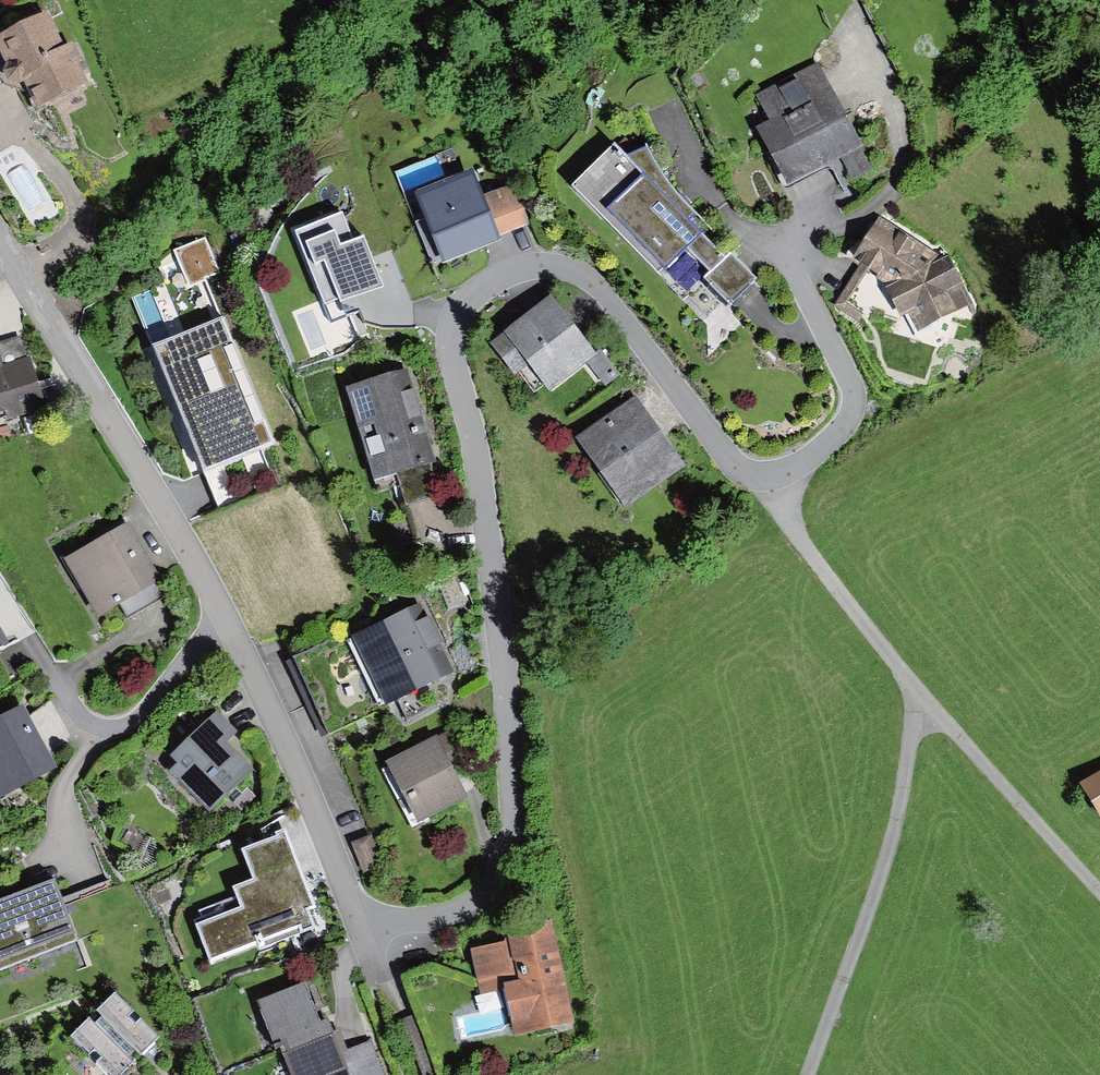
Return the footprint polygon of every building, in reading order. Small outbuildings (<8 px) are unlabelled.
[(0,36),(0,49),(6,61),(4,69),(8,77),(9,79),(19,82),(24,81),(38,108),(88,82),(76,59),(80,57),(72,41),(64,46),(46,12),(0,36)] [(771,121),(756,128),(787,188),(831,165),(843,188),(872,173),(817,65),(758,95),(771,121)] [(615,145),(573,187),(664,270),(687,250),(709,271),(725,257),(707,239),(714,232),(664,177),(647,146),(627,157),(615,145)] [(473,169),(415,193),(443,262),(502,239),(500,235),(484,196),(473,169)] [(530,223),(514,183),(484,196),(500,235),(530,223)] [(344,208),(289,229),(319,311),(384,287),(363,230),(353,233),(344,208)] [(943,258),(879,216),(851,261),(860,266),(884,281),(889,285),(885,287),(901,317),(908,314),(919,332),(972,303),(947,256),(943,258)] [(193,281),(225,270),(212,231),(180,242),(193,281)] [(757,279),(731,251),(725,257),(709,271),(703,277),(729,305),(757,279)] [(551,295),(490,343),(515,374),(528,364),(551,393),(586,365),(599,354),(551,295)] [(216,330),(148,356),(207,510),(275,485),(216,330)] [(0,344),(0,421),(43,409),(23,338),(0,344)] [(602,352),(599,354),(586,365),(605,387),(620,375),(602,352)] [(409,369),(345,387),(373,483),(396,477),(405,506),(435,498),(436,464),(409,369)] [(636,397),(577,438),(625,507),(683,466),(636,397)] [(408,517),(393,521),(397,537),(412,533),(408,517)] [(126,529),(66,560),(95,616),(155,584),(126,529)] [(422,605),(355,637),(387,704),(455,672),(422,605)] [(9,643),(0,628),(0,648),(9,643)] [(0,719),(0,799),(57,768),(23,706),(0,719)] [(237,733),(216,711),(170,757),(177,764),(169,772),(209,814),(253,771),(226,743),(237,733)] [(454,733),(385,764),(410,819),(462,795),(452,774),(469,766),(454,733)] [(1079,784),(1099,818),(1099,771),(1079,784)] [(242,909),(198,926),(212,964),(298,931),(300,936),(315,930),(308,911),(315,908),(285,829),(274,833),(276,838),(242,851),(253,881),(234,889),(242,909)] [(371,834),(351,842),(362,871),(383,863),(371,834)] [(0,901),(0,961),(76,932),(62,897),(55,879),(0,901)] [(510,941),(471,950),(481,993),(505,988),(516,1037),(575,1024),(551,921),(508,931),(510,941)] [(303,984),(255,1004),(272,1045),(279,1042),(284,1054),(334,1036),(328,1021),(320,1024),(303,984)] [(115,992),(96,1010),(102,1016),(95,1023),(90,1018),(71,1036),(88,1053),(94,1047),(102,1055),(96,1062),(109,1074),(120,1074),(133,1062),(128,1057),(136,1049),(141,1054),(160,1036),(142,1018),(136,1023),(128,1015),(133,1010),(115,992)] [(284,1054),(292,1074),(350,1074),(341,1053),(334,1036),(284,1054)] [(341,1053),(350,1074),(384,1074),(370,1041),(341,1053)]
